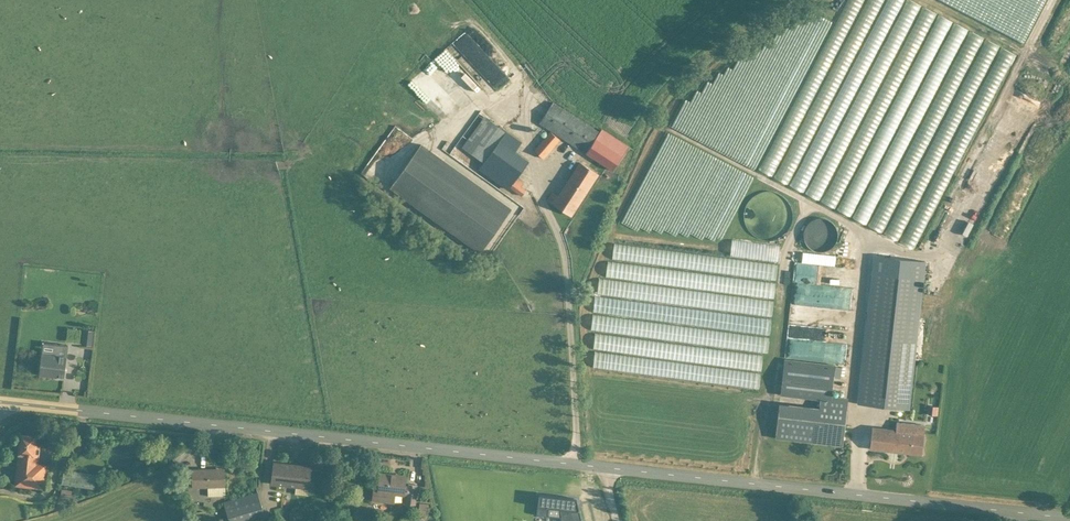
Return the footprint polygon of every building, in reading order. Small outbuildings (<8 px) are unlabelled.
[(910,0),(847,0),(759,171),(914,250),(1015,53),(910,0)] [(426,62),(465,98),(481,81),(474,74),(489,58),(458,29),(426,62)] [(422,74),(418,78),(432,92),(436,87),(422,74)] [(615,159),(626,139),(602,125),(600,128),(553,100),(542,119),(559,129),(546,152),(560,161),(574,139),(588,147),(590,144),(615,159)] [(479,166),(522,196),(530,185),(520,178),(531,161),(519,153),(525,144),(490,120),(469,149),(484,159),(479,166)] [(397,187),(485,249),(514,209),(425,147),(397,187)] [(572,217),(600,174),(580,161),(558,195),(552,191),(546,200),(572,217)] [(773,260),(774,244),(725,241),(725,257),(773,260)] [(601,280),(594,280),(593,295),(635,296),(636,282),(666,282),(666,266),(671,266),(671,256),(659,256),(659,250),(609,248),(608,261),(602,261),(601,280)] [(676,267),(687,267),(686,256),(676,256),(676,267)] [(708,290),(767,298),(769,281),(771,264),(758,262),(758,266),(719,261),(718,269),(720,269),(719,277),(683,272),(683,273),(676,272),(674,283),(708,287),(708,290)] [(788,261),(783,323),(841,328),(844,287),(792,283),(793,273),(798,273),(799,262),(788,261)] [(924,277),(868,271),(854,405),(910,411),(924,277)] [(766,300),(699,293),(699,302),(719,304),(718,310),(765,315),(766,300)] [(647,303),(590,298),(589,312),(646,316),(647,303)] [(716,314),(714,327),(760,332),(761,319),(716,314)] [(596,331),(636,336),(637,329),(645,330),(645,326),(637,325),(637,321),(589,315),(587,327),(597,328),(596,331)] [(785,327),(784,356),(799,356),(800,328),(785,327)] [(754,371),(759,338),(719,331),(717,342),(730,344),(728,353),(719,352),(718,358),(728,359),(727,366),(754,371)] [(588,347),(633,349),(633,338),(589,336),(588,347)] [(39,374),(65,377),(69,346),(42,343),(39,374)] [(590,367),(631,369),(632,357),(626,357),(626,360),(615,360),(615,357),(590,356),(590,367)] [(724,384),(751,386),(752,372),(724,371),(724,384)] [(776,439),(845,446),(849,398),(823,396),(822,408),(780,404),(776,439)] [(923,403),(922,412),(931,413),(932,403),(923,403)] [(872,450),(923,456),(927,425),(897,421),(896,429),(875,426),(872,450)] [(8,430),(3,426),(0,430),(0,442),(8,430)] [(19,434),(15,486),(45,488),(47,464),(39,463),(40,446),(36,446),(37,435),(19,434)] [(272,484),(309,489),(312,466),(275,461),(272,484)] [(219,468),(189,468),(189,486),(219,486),(219,468)] [(80,479),(81,473),(61,469),(59,476),(57,475),(56,480),(89,488),(90,481),(80,479)] [(396,503),(396,496),(406,497),(408,474),(380,472),(379,489),(374,489),(373,501),(396,503)] [(221,504),(227,520),(254,520),(265,518),(258,493),(221,504)] [(576,498),(539,494),(537,515),(561,517),(562,520),(581,520),(576,498)]
